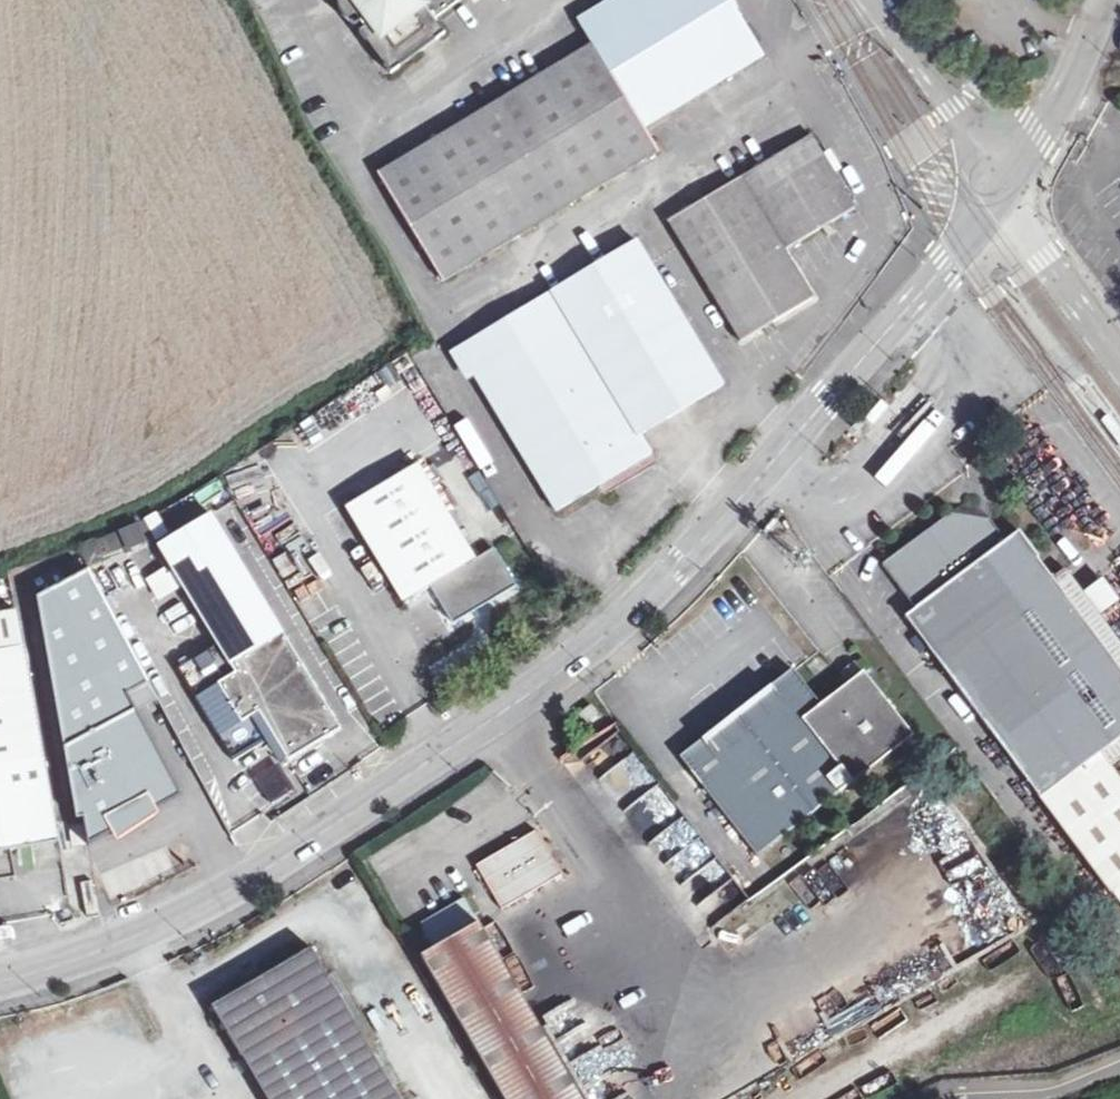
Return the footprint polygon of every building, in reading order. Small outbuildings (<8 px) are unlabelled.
[(383,76),(437,33),(427,21),(455,0),(333,0),(329,4),(330,8),(338,20),(342,25),(345,28),(353,23),(357,29),(353,33),(383,76)] [(636,125),(756,51),(724,0),(602,0),(573,17),(585,41),(636,125)] [(651,149),(636,125),(585,41),(373,170),(437,278),(651,149)] [(660,153),(675,147),(665,122),(649,128),(660,153)] [(663,218),(734,336),(805,293),(776,246),(848,204),(804,133),(663,218)] [(451,344),(549,507),(644,450),(634,431),(714,381),(629,239),(451,344)] [(1101,420),(1119,447),(1119,430),(1109,414),(1101,420)] [(411,464),(340,507),(399,603),(426,587),(447,620),(508,583),(487,550),(469,560),(411,464)] [(201,722),(216,748),(240,734),(248,747),(265,738),(280,761),(333,727),(204,513),(160,540),(174,563),(165,569),(209,644),(192,654),(203,671),(186,682),(208,719),(201,722)] [(1109,892),(1119,884),(1119,781),(1099,753),(1119,736),(1119,669),(1051,576),(1036,556),(1018,531),(1005,541),(989,520),(949,513),(884,561),(916,606),(904,613),(1109,892)] [(142,523),(80,545),(86,563),(148,541),(142,523)] [(155,806),(181,792),(133,705),(153,693),(83,568),(36,594),(76,816),(82,815),(87,843),(112,830),(110,826),(153,802),(155,806)] [(22,644),(16,608),(0,610),(0,648),(22,644)] [(57,838),(22,644),(0,648),(0,848),(57,838)] [(819,705),(796,673),(751,703),(682,751),(755,851),(913,738),(864,672),(819,705)] [(590,707),(576,717),(584,728),(598,718),(590,707)] [(647,839),(682,812),(633,750),(598,778),(647,839)] [(112,830),(116,838),(158,810),(155,806),(153,802),(110,826),(112,830)] [(532,827),(477,863),(503,905),(559,867),(532,827)] [(688,907),(730,876),(701,837),(659,868),(688,907)] [(501,1098),(579,1098),(464,903),(407,938),(501,1098)] [(266,1098),(399,1098),(310,945),(210,1004),(266,1098)]
